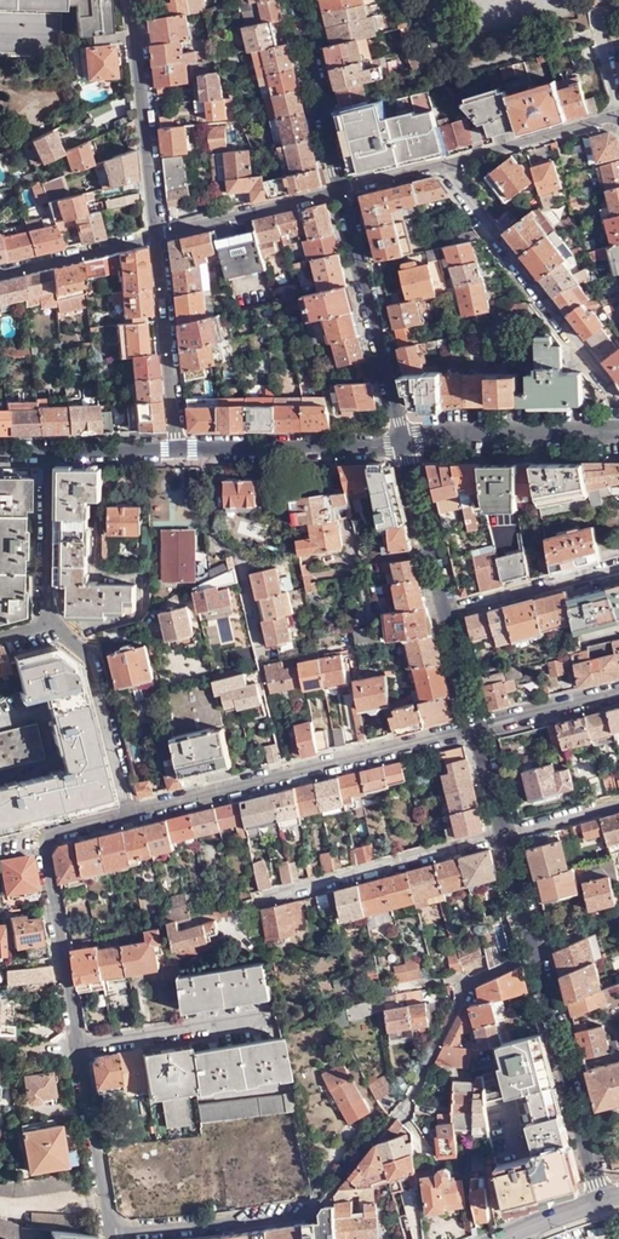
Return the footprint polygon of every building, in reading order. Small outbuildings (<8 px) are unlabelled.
[(120,30),(117,0),(82,0),(82,4),(85,34),(92,33),(120,30)] [(168,15),(186,12),(192,11),(191,0),(167,0),(167,5),(165,6),(165,13),(168,13),(168,15)] [(192,11),(205,9),(207,8),(206,0),(191,0),(192,11)] [(254,6),(253,0),(242,2),(243,8),(254,6)] [(279,0),(262,0),(263,5),(266,21),(273,20),(284,18),(279,0)] [(324,13),(376,0),(322,0),(324,13)] [(376,0),(324,13),(328,27),(380,15),(376,0)] [(153,28),(155,41),(181,36),(189,35),(186,12),(168,15),(148,19),(149,28),(153,28)] [(380,15),(328,27),(332,45),(369,36),(383,33),(388,32),(384,14),(380,15)] [(403,28),(410,26),(410,19),(391,24),(392,30),(403,28)] [(277,43),(273,20),(266,21),(236,26),(240,47),(250,46),(251,47),(254,47),(277,43)] [(126,40),(124,29),(120,30),(92,33),(94,43),(126,40)] [(151,42),(153,62),(186,56),(196,54),(195,46),(183,47),(181,36),(155,41),(151,42)] [(332,45),(326,46),(331,68),(376,58),(369,36),(332,45)] [(295,66),(289,41),(277,43),(254,47),(259,69),(252,71),(252,75),(261,74),(295,66)] [(403,44),(402,52),(407,50),(411,50),(411,44),(403,44)] [(111,45),(84,48),(87,79),(115,76),(111,45)] [(200,46),(201,53),(213,51),(212,45),(200,46)] [(87,79),(84,48),(78,48),(80,79),(87,79)] [(413,71),(428,68),(411,50),(407,50),(413,71)] [(548,60),(547,54),(535,57),(537,63),(548,60)] [(155,83),(161,83),(189,77),(186,56),(153,62),(155,83)] [(376,58),(331,68),(336,88),(368,81),(399,74),(397,66),(388,68),(388,65),(379,67),(378,63),(382,62),(381,57),(376,58)] [(513,64),(500,68),(503,78),(515,74),(513,64)] [(198,68),(199,76),(219,72),(216,65),(204,66),(204,67),(198,68)] [(300,87),(295,66),(261,74),(265,94),(275,92),(300,87)] [(225,82),(229,81),(227,71),(221,72),(225,82)] [(199,76),(201,95),(222,92),(219,72),(199,76)] [(583,100),(577,76),(555,82),(556,85),(566,119),(587,113),(583,100)] [(368,81),(336,88),(342,112),(373,105),(368,81)] [(540,127),(566,119),(556,85),(508,98),(516,127),(518,134),(540,127)] [(306,111),(300,87),(275,92),(280,116),(306,111)] [(225,103),(233,102),(229,91),(222,92),(201,95),(193,96),(194,106),(206,106),(207,116),(226,114),(225,103)] [(506,91),(461,104),(478,123),(485,121),(489,135),(516,127),(508,98),(506,91)] [(275,92),(265,94),(271,118),(272,118),(280,116),(275,92)] [(373,105),(342,112),(356,172),(379,165),(443,148),(429,92),(373,105)] [(595,111),(597,109),(593,97),(583,100),(587,113),(595,111)] [(312,137),(306,111),(280,116),(272,118),(278,144),(312,137)] [(438,113),(441,125),(449,123),(447,111),(438,113)] [(356,172),(342,112),(338,113),(352,173),(356,172)] [(239,117),(235,117),(237,120),(235,122),(240,136),(246,134),(244,127),(240,119),(239,117)] [(248,117),(240,119),(244,127),(251,126),(248,117)] [(471,140),(473,147),(482,144),(477,126),(468,128),(465,119),(449,123),(441,125),(446,147),(471,140)] [(132,126),(132,120),(123,124),(124,129),(132,126)] [(159,124),(162,153),(186,152),(186,146),(192,146),(192,143),(190,143),(189,140),(186,140),(184,122),(164,124),(159,124)] [(211,148),(226,147),(224,123),(208,124),(211,148)] [(61,153),(50,127),(30,136),(41,163),(52,158),(61,153)] [(591,137),(595,160),(618,154),(618,146),(617,136),(609,131),(591,137)] [(41,163),(30,136),(22,140),(32,165),(34,164),(34,166),(41,163)] [(320,168),(312,137),(278,144),(286,176),(320,168)] [(86,142),(61,153),(52,158),(55,165),(58,164),(62,174),(70,171),(93,163),(86,142)] [(566,144),(557,147),(559,159),(568,156),(566,144)] [(272,178),(262,148),(259,148),(258,145),(251,146),(252,149),(262,175),(264,180),(272,178)] [(128,150),(93,163),(101,187),(137,178),(134,148),(128,150)] [(379,165),(380,170),(445,152),(443,148),(379,165)] [(224,178),(262,175),(252,149),(219,152),(224,178)] [(210,152),(216,179),(224,178),(219,152),(210,152)] [(162,156),(166,199),(189,195),(185,162),(180,162),(179,155),(162,156)] [(510,156),(483,177),(504,204),(531,182),(527,177),(529,176),(517,160),(514,161),(510,156)] [(597,164),(602,188),(618,185),(618,158),(597,164)] [(552,159),(530,166),(536,190),(537,193),(556,188),(552,159)] [(324,186),(320,168),(286,176),(272,178),(264,180),(271,198),(324,186)] [(76,187),(70,171),(62,174),(40,183),(43,190),(46,199),(47,201),(91,190),(89,184),(76,187)] [(253,202),(271,198),(264,180),(262,175),(224,178),(216,179),(218,190),(222,189),(222,186),(227,185),(228,191),(251,191),(253,202)] [(398,206),(447,194),(433,176),(362,194),(370,227),(393,221),(390,208),(398,206)] [(38,178),(29,180),(34,192),(37,191),(43,190),(40,183),(38,178)] [(602,188),(608,216),(618,213),(618,185),(602,188)] [(37,191),(41,200),(46,199),(43,190),(37,191)] [(92,197),(91,190),(47,201),(52,214),(54,220),(84,213),(82,200),(92,197)] [(521,203),(528,211),(539,201),(538,196),(537,193),(536,190),(521,203)] [(139,199),(138,192),(128,193),(105,198),(106,207),(139,199)] [(538,196),(539,201),(539,202),(545,200),(550,199),(549,193),(538,196)] [(581,198),(579,193),(576,194),(567,196),(569,201),(581,198)] [(95,210),(92,197),(82,200),(84,213),(95,210)] [(528,211),(503,231),(521,254),(556,230),(557,229),(565,227),(545,200),(539,202),(539,201),(528,211)] [(328,203),(304,208),(308,226),(310,238),(335,232),(328,203)] [(393,221),(402,219),(398,206),(390,208),(393,221)] [(304,208),(278,214),(285,243),(294,241),(291,230),(308,226),(304,208)] [(103,236),(98,209),(95,210),(84,213),(54,220),(56,226),(75,221),(79,242),(103,236)] [(618,242),(618,213),(608,216),(601,218),(603,224),(607,223),(612,244),(618,242)] [(58,230),(56,226),(54,220),(52,214),(41,216),(42,225),(27,229),(33,253),(64,245),(58,230)] [(278,214),(255,219),(257,227),(264,257),(269,255),(269,252),(286,248),(285,243),(278,214)] [(24,219),(27,229),(42,225),(41,216),(40,215),(24,219)] [(412,252),(404,219),(402,219),(393,221),(370,227),(378,260),(412,252)] [(64,245),(76,243),(71,227),(58,230),(64,245)] [(257,227),(217,236),(219,244),(222,255),(226,271),(265,263),(264,257),(257,227)] [(215,228),(185,234),(187,262),(205,258),(207,258),(206,247),(219,244),(217,236),(215,228)] [(33,253),(27,229),(0,236),(0,241),(5,260),(33,253)] [(470,239),(479,237),(473,230),(457,234),(459,242),(470,239)] [(556,230),(521,254),(539,278),(563,261),(573,254),(556,230)] [(340,253),(335,232),(310,238),(304,239),(309,260),(313,259),(340,253)] [(187,262),(185,234),(169,238),(172,265),(187,262)] [(466,262),(476,260),(470,239),(459,242),(444,245),(450,266),(466,262)] [(612,244),(588,250),(590,256),(611,251),(610,248),(613,248),(618,272),(618,242),(612,244)] [(144,244),(115,251),(118,280),(119,288),(110,289),(110,294),(148,286),(144,244)] [(115,251),(80,259),(83,291),(87,290),(87,284),(111,278),(111,280),(118,280),(115,251)] [(347,285),(340,253),(313,259),(320,291),(347,285)] [(187,262),(172,265),(175,293),(201,286),(208,285),(205,270),(198,272),(197,266),(206,264),(205,258),(187,262)] [(80,259),(50,266),(54,299),(56,299),(58,311),(84,306),(82,293),(84,293),(83,291),(80,259)] [(308,260),(291,264),(292,271),(309,267),(308,260)] [(413,300),(418,298),(420,298),(445,287),(444,279),(441,268),(439,260),(418,265),(417,260),(404,264),(405,270),(402,271),(408,301),(413,300)] [(457,284),(483,282),(476,260),(466,262),(450,266),(455,285),(457,284)] [(563,261),(539,278),(553,295),(568,285),(570,285),(577,282),(588,280),(584,268),(572,274),(563,261)] [(266,267),(265,263),(226,271),(227,276),(266,267)] [(50,266),(21,273),(24,296),(24,301),(25,305),(40,301),(41,307),(55,303),(54,299),(50,266)] [(13,305),(12,299),(24,296),(21,273),(0,278),(0,308),(13,305)] [(493,308),(483,282),(457,284),(455,285),(465,315),(493,308)] [(296,284),(272,289),(273,293),(291,289),(297,288),(296,284)] [(353,311),(347,285),(320,291),(326,317),(353,311)] [(553,295),(567,313),(582,302),(582,301),(570,285),(568,285),(553,295)] [(150,312),(148,286),(110,294),(112,306),(121,305),(123,325),(142,321),(141,317),(145,316),(145,313),(150,312)] [(201,286),(175,293),(177,321),(206,315),(201,286)] [(457,309),(450,286),(447,286),(445,287),(453,310),(457,309)] [(317,299),(316,292),(299,296),(300,303),(317,299)] [(602,304),(614,301),(613,296),(602,299),(601,296),(594,298),(599,305),(602,304)] [(408,301),(389,305),(394,330),(395,331),(428,324),(427,322),(425,322),(418,298),(413,300),(408,301)] [(582,301),(582,302),(589,311),(591,311),(597,307),(599,305),(594,298),(582,301)] [(512,317),(536,312),(529,302),(510,306),(512,317)] [(567,313),(586,339),(601,327),(603,325),(591,311),(589,311),(582,302),(567,313)] [(599,305),(597,307),(607,323),(611,319),(602,304),(599,305)] [(355,321),(353,311),(326,317),(322,317),(323,321),(326,320),(331,340),(327,340),(328,343),(332,342),(359,336),(355,321)] [(206,315),(177,321),(180,347),(224,338),(220,312),(206,315)] [(313,336),(310,320),(306,321),(312,347),(323,344),(322,334),(313,336)] [(142,321),(123,325),(115,327),(119,356),(121,356),(147,352),(144,321),(142,321)] [(617,349),(601,327),(586,339),(618,382),(618,348),(617,349)] [(395,333),(398,346),(417,342),(414,329),(395,333)] [(362,349),(359,336),(332,342),(339,367),(348,365),(365,361),(362,349)] [(203,365),(214,362),(222,361),(218,344),(225,343),(224,338),(180,347),(183,368),(203,365)] [(582,402),(580,371),(560,371),(559,344),(550,344),(550,339),(533,339),(534,372),(526,372),(527,382),(518,383),(519,403),(582,402)] [(399,347),(406,374),(437,373),(436,367),(429,367),(429,361),(432,360),(431,352),(433,352),(430,341),(399,347)] [(25,356),(31,355),(30,348),(30,345),(0,349),(0,356),(0,359),(25,356)] [(157,375),(154,351),(147,352),(121,356),(123,378),(157,375)] [(31,355),(25,356),(27,374),(33,373),(31,355)] [(371,390),(365,361),(348,365),(352,381),(364,379),(364,383),(343,384),(342,378),(333,378),(333,384),(339,384),(340,394),(333,394),(333,403),(340,403),(341,415),(352,415),(352,409),(376,409),(371,390)] [(183,368),(184,378),(204,375),(203,365),(183,368)] [(519,403),(518,383),(517,372),(495,373),(488,373),(489,404),(519,403)] [(413,406),(444,406),(443,374),(437,373),(406,374),(413,406)] [(443,374),(444,406),(467,405),(466,373),(444,374),(443,374)] [(467,405),(489,404),(488,373),(466,373),(467,405)] [(159,399),(157,375),(123,378),(125,402),(159,399)] [(246,429),(275,429),(274,397),(273,388),(266,388),(266,397),(250,397),(249,394),(245,393),(246,397),(246,429)] [(96,396),(65,397),(69,433),(100,432),(97,411),(97,404),(96,396)] [(69,433),(65,397),(35,398),(36,401),(39,434),(69,433)] [(189,429),(217,429),(216,397),(186,397),(189,429)] [(217,429),(246,429),(246,397),(216,397),(217,429)] [(275,429),(303,429),(303,405),(289,405),(289,397),(274,397),(275,429)] [(289,405),(303,405),(303,397),(289,397),(289,405)] [(303,429),(333,429),(330,419),(325,397),(317,397),(317,405),(306,405),(306,397),(303,397),(303,405),(303,429)] [(317,405),(317,397),(306,397),(306,405),(317,405)] [(162,430),(159,399),(125,402),(127,431),(162,430)] [(5,401),(0,401),(0,435),(8,435),(5,401)] [(36,401),(5,401),(8,435),(39,434),(36,401)] [(100,432),(111,431),(110,410),(97,411),(100,432)] [(584,491),(582,462),(531,464),(534,498),(534,501),(584,491)] [(582,462),(584,491),(585,495),(585,507),(595,503),(594,488),(606,484),(607,489),(618,484),(618,462),(582,462)] [(389,463),(366,464),(372,486),(381,524),(403,519),(395,491),(389,463)] [(281,464),(271,464),(273,474),(283,472),(281,464)] [(344,479),(345,490),(346,491),(372,486),(366,464),(337,464),(340,471),(344,479)] [(516,499),(516,464),(478,465),(481,485),(484,508),(484,509),(516,508),(516,499)] [(534,498),(531,464),(516,464),(516,499),(534,498)] [(460,492),(453,465),(426,465),(432,488),(435,498),(460,492)] [(481,485),(478,465),(453,465),(460,492),(462,502),(463,506),(464,513),(468,531),(478,528),(468,489),(481,485)] [(87,500),(100,500),(100,467),(60,467),(60,583),(70,583),(70,613),(108,613),(108,609),(137,608),(136,583),(99,583),(98,580),(87,580),(86,544),(91,544),(91,537),(86,536),(87,500)] [(18,615),(18,603),(24,603),(24,590),(21,590),(21,558),(24,558),(23,529),(21,529),(21,509),(28,509),(27,477),(15,477),(15,472),(0,472),(0,620),(18,615)] [(225,479),(225,505),(256,505),(256,501),(269,501),(269,480),(256,480),(256,479),(225,479)] [(290,498),(295,522),(299,522),(337,516),(350,514),(346,491),(345,490),(290,498)] [(585,495),(584,491),(534,501),(535,505),(585,495)] [(460,492),(435,498),(439,512),(459,507),(463,506),(462,502),(460,492)] [(101,538),(108,537),(108,533),(138,532),(138,505),(106,505),(107,519),(101,519),(101,538)] [(480,527),(488,526),(485,511),(478,512),(480,527)] [(302,539),(298,540),(301,553),(342,545),(337,516),(299,522),(302,539)] [(410,546),(403,519),(381,524),(378,525),(380,533),(383,532),(386,542),(383,544),(385,550),(410,546)] [(550,571),(598,559),(593,541),(589,525),(541,538),(545,553),(550,571)] [(192,529),(161,530),(162,578),(194,578),(192,529)] [(618,553),(618,534),(593,541),(598,559),(618,553)] [(524,553),(522,541),(494,549),(494,551),(496,560),(498,567),(501,580),(527,573),(526,563),(524,553)] [(475,566),(496,560),(494,551),(473,557),(475,566)] [(535,555),(539,574),(550,571),(545,553),(535,555)] [(230,571),(195,588),(200,611),(224,607),(220,586),(239,582),(233,555),(227,556),(230,571)] [(414,563),(412,555),(381,561),(381,565),(385,565),(386,570),(388,570),(388,566),(392,565),(395,580),(417,575),(414,563)] [(307,562),(303,563),(308,591),(318,589),(317,581),(311,582),(307,562)] [(260,589),(267,618),(285,614),(290,613),(293,612),(288,590),(284,591),(281,577),(278,565),(260,569),(262,577),(253,579),(255,589),(260,589)] [(482,583),(484,589),(502,584),(501,580),(498,567),(485,571),(488,581),(482,583)] [(251,571),(253,579),(262,577),(260,569),(251,571)] [(501,580),(502,584),(528,577),(527,573),(501,580)] [(425,604),(417,575),(395,580),(392,581),(397,602),(387,605),(389,611),(425,604)] [(387,577),(365,581),(366,586),(382,583),(388,581),(387,577)] [(392,581),(388,581),(382,583),(387,605),(397,602),(392,581)] [(464,584),(457,586),(460,596),(466,594),(464,584)] [(568,599),(574,621),(579,636),(618,625),(618,587),(568,599)] [(566,590),(534,598),(542,630),(574,621),(568,599),(568,597),(566,590)] [(542,630),(534,598),(505,605),(514,638),(542,630)] [(432,630),(425,604),(389,611),(386,612),(392,637),(382,639),(383,643),(432,630)] [(514,638),(505,605),(489,609),(497,641),(497,643),(514,639),(514,638)] [(169,640),(170,640),(195,634),(190,606),(162,611),(169,640)] [(497,641),(489,609),(466,615),(471,638),(485,634),(487,644),(497,641)] [(277,642),(280,657),(295,655),(288,625),(285,614),(267,618),(270,630),(266,630),(269,643),(277,642)] [(440,659),(432,630),(383,643),(377,644),(378,649),(394,645),(395,648),(401,646),(406,668),(413,666),(440,659)] [(195,634),(170,640),(172,648),(196,643),(195,634)] [(610,639),(618,670),(618,636),(610,639)] [(618,675),(618,670),(610,639),(587,645),(589,649),(598,680),(618,675)] [(568,644),(570,654),(582,650),(580,642),(568,644)] [(126,648),(112,651),(120,685),(122,692),(154,684),(152,677),(154,677),(146,644),(135,646),(133,643),(129,643),(127,644),(126,648)] [(9,663),(8,661),(10,658),(9,656),(6,656),(3,644),(0,645),(0,672),(10,669),(9,663)] [(320,657),(324,684),(348,679),(343,647),(319,651),(320,657)] [(579,685),(598,680),(589,649),(582,650),(584,656),(575,659),(579,685)] [(570,654),(550,659),(548,659),(551,673),(565,669),(565,668),(573,666),(572,660),(575,659),(584,656),(582,650),(570,654)] [(0,788),(0,831),(42,820),(106,804),(110,798),(83,676),(86,675),(84,666),(77,660),(64,663),(60,652),(19,660),(25,689),(22,689),(24,697),(48,692),(66,770),(0,788)] [(284,659),(290,686),(305,684),(300,660),(299,657),(284,659)] [(306,688),(324,684),(320,657),(300,660),(305,684),(306,688)] [(265,662),(273,693),(279,692),(278,689),(290,686),(284,659),(265,662)] [(448,692),(440,659),(413,666),(416,682),(408,685),(410,692),(419,692),(419,695),(389,702),(389,705),(389,706),(415,700),(448,692)] [(524,674),(521,663),(504,667),(505,670),(507,678),(512,677),(524,674)] [(214,675),(215,681),(247,673),(245,667),(214,675)] [(12,677),(10,669),(0,672),(0,680),(12,677)] [(505,670),(481,676),(482,683),(502,678),(503,681),(507,680),(507,678),(505,670)] [(260,681),(263,680),(262,676),(248,680),(247,673),(215,681),(217,692),(223,691),(226,709),(245,705),(241,686),(260,681)] [(389,705),(389,702),(385,676),(353,681),(357,710),(389,705)] [(502,678),(482,683),(489,708),(509,703),(505,691),(514,689),(512,677),(507,678),(507,680),(503,681),(502,678)] [(540,681),(544,694),(549,693),(545,680),(540,681)] [(215,681),(168,692),(172,712),(168,713),(179,757),(184,778),(232,766),(217,692),(215,681)] [(245,705),(246,712),(252,711),(253,717),(267,714),(260,681),(241,686),(245,705)] [(308,699),(327,695),(324,684),(306,688),(308,699)] [(455,716),(448,692),(415,700),(421,724),(455,716)] [(421,724),(415,700),(389,706),(393,731),(421,724)] [(607,708),(613,731),(615,737),(618,736),(618,705),(607,708)] [(613,731),(607,708),(585,714),(591,737),(613,731)] [(355,741),(362,739),(358,712),(351,713),(355,741)] [(591,737),(585,714),(556,722),(563,747),(592,739),(591,737)] [(304,754),(319,750),(316,733),(313,721),(298,724),(299,732),(304,754)] [(563,747),(556,722),(546,724),(551,743),(556,742),(561,760),(565,758),(563,747)] [(0,734),(0,768),(39,758),(32,726),(0,734)] [(336,746),(342,744),(339,728),(333,729),(336,746)] [(319,750),(329,748),(326,731),(316,733),(319,750)] [(615,737),(613,731),(591,737),(592,739),(593,743),(615,737)] [(294,757),(304,754),(299,732),(290,734),(291,740),(290,740),(294,757)] [(272,763),(282,760),(278,743),(268,745),(272,763)] [(462,744),(433,752),(436,763),(439,762),(446,790),(449,789),(472,783),(462,744)] [(171,788),(185,785),(184,778),(179,757),(166,759),(169,774),(168,775),(171,788)] [(403,759),(361,771),(365,789),(388,784),(388,783),(404,778),(402,767),(405,766),(403,759)] [(527,798),(573,786),(568,767),(563,768),(552,771),(549,761),(520,769),(527,798)] [(601,772),(606,793),(617,790),(610,769),(601,772)] [(361,771),(339,776),(343,802),(344,808),(354,806),(351,793),(365,789),(361,771)] [(588,775),(593,796),(606,793),(601,772),(588,775)] [(339,776),(318,781),(323,807),(343,802),(339,776)] [(140,783),(137,784),(139,796),(154,792),(151,780),(148,781),(147,777),(139,778),(140,783)] [(318,781),(295,787),(301,813),(323,807),(318,781)] [(477,803),(472,783),(449,789),(453,809),(477,803)] [(295,787),(277,792),(284,825),(303,821),(301,813),(295,787)] [(281,826),(284,825),(277,792),(274,793),(281,826)] [(246,826),(273,819),(276,831),(282,830),(281,826),(274,793),(249,799),(248,806),(242,807),(246,826)] [(221,828),(237,825),(240,838),(247,836),(244,823),(241,801),(216,807),(221,828)] [(483,828),(477,803),(453,809),(443,813),(447,837),(483,828)] [(216,807),(192,813),(197,834),(221,828),(216,807)] [(601,816),(604,826),(610,847),(618,844),(618,811),(601,816)] [(192,813),(169,819),(174,840),(197,834),(192,813)] [(604,826),(601,816),(561,826),(562,830),(572,828),(573,831),(585,828),(586,831),(604,826)] [(152,846),(154,852),(151,852),(152,855),(176,849),(174,840),(169,819),(148,825),(152,846)] [(248,838),(276,831),(273,819),(246,826),(247,836),(248,838)] [(126,830),(131,857),(133,863),(141,861),(140,858),(152,855),(151,852),(154,852),(152,846),(148,825),(126,830)] [(103,836),(108,863),(109,869),(133,863),(131,857),(126,830),(103,836)] [(103,836),(79,842),(85,875),(109,869),(108,863),(103,836)] [(559,837),(524,847),(533,876),(567,865),(559,837)] [(85,875),(79,842),(62,846),(57,853),(62,881),(85,875)] [(368,843),(351,847),(354,863),(371,858),(368,843)] [(466,882),(496,874),(488,847),(459,854),(466,882)] [(335,867),(332,849),(322,851),(326,870),(335,867)] [(616,873),(611,853),(579,862),(590,904),(617,897),(612,874),(616,873)] [(459,854),(434,861),(442,888),(466,882),(459,854)] [(40,894),(34,858),(29,856),(2,859),(7,893),(22,892),(23,897),(27,899),(35,898),(40,894)] [(258,889),(269,886),(265,866),(263,866),(262,859),(251,861),(252,868),(254,867),(258,889)] [(281,860),(285,881),(288,881),(292,879),(288,859),(281,860)] [(319,860),(312,861),(315,873),(322,871),(319,860)] [(415,896),(417,904),(444,897),(442,888),(434,861),(407,868),(415,896)] [(567,865),(533,876),(534,878),(540,898),(578,888),(572,864),(567,865)] [(382,875),(390,903),(415,896),(407,868),(382,875)] [(382,875),(358,882),(364,910),(368,926),(376,924),(373,911),(376,910),(376,907),(390,903),(382,875)] [(327,890),(330,907),(333,906),(340,904),(343,915),(364,910),(358,882),(327,890)] [(466,882),(442,888),(444,897),(464,892),(469,890),(466,882)] [(327,890),(317,893),(320,909),(330,907),(327,890)] [(472,922),(477,920),(469,890),(464,892),(472,922)] [(173,903),(188,899),(186,891),(171,895),(173,903)] [(298,898),(258,909),(263,933),(269,931),(270,935),(297,929),(296,925),(304,923),(298,898)] [(173,903),(165,905),(168,919),(176,917),(192,913),(188,899),(173,903)] [(229,904),(213,908),(211,908),(212,912),(217,911),(218,915),(231,912),(229,904)] [(15,909),(5,909),(5,917),(11,917),(17,946),(27,945),(29,959),(51,955),(48,940),(43,941),(39,916),(25,918),(25,915),(19,915),(19,912),(15,912),(15,909)] [(178,926),(176,917),(168,919),(174,945),(208,938),(208,933),(218,931),(220,931),(216,918),(178,926)] [(159,921),(148,924),(150,933),(123,939),(130,973),(159,967),(156,954),(164,952),(159,921)] [(6,924),(0,924),(0,952),(8,951),(6,924)] [(222,946),(218,931),(208,933),(208,938),(174,945),(177,956),(222,946)] [(593,961),(586,935),(553,949),(560,973),(593,961)] [(105,979),(130,973),(123,939),(99,945),(105,979)] [(485,945),(490,968),(510,957),(509,955),(501,957),(497,942),(485,945)] [(458,948),(459,951),(463,965),(482,957),(478,943),(458,948)] [(107,988),(105,979),(99,945),(74,951),(81,988),(95,985),(96,990),(107,988)] [(451,971),(464,969),(463,965),(459,951),(446,954),(451,971)] [(9,960),(9,970),(26,968),(25,959),(9,960)] [(406,963),(410,978),(422,976),(417,960),(406,963)] [(266,961),(182,975),(186,1007),(272,991),(266,961)] [(593,961),(560,973),(566,999),(601,987),(593,961)] [(429,975),(435,974),(432,962),(426,964),(429,975)] [(399,981),(410,978),(406,963),(394,965),(399,981)] [(478,985),(484,1001),(492,998),(519,991),(526,989),(519,963),(478,985)] [(10,984),(55,980),(53,966),(26,968),(9,970),(10,984)] [(314,977),(319,987),(330,985),(329,974),(314,977)] [(601,987),(566,999),(569,1010),(570,1014),(605,1001),(601,987)] [(410,1003),(425,1000),(422,989),(413,990),(398,993),(399,999),(409,998),(410,1003)] [(10,993),(1,993),(1,999),(0,999),(0,1032),(0,1025),(2,1025),(2,1001),(10,1001),(10,993)] [(387,1007),(410,1003),(409,998),(399,999),(398,993),(384,995),(386,1002),(386,1005),(387,1007)] [(349,1019),(374,1011),(373,1008),(386,1005),(386,1002),(384,995),(346,1006),(349,1019)] [(471,1004),(471,1008),(476,1025),(494,1019),(496,1019),(492,998),(484,1001),(471,1004)] [(424,1030),(428,1032),(432,1023),(433,1023),(429,1000),(425,1000),(410,1003),(416,1031),(424,1030)] [(393,1035),(416,1031),(410,1003),(387,1007),(393,1035)] [(461,1011),(444,1043),(478,1045),(481,1046),(476,1025),(471,1008),(461,1011)] [(511,1024),(534,1017),(532,1009),(509,1016),(511,1024)] [(571,1019),(581,1056),(608,1047),(599,1021),(584,1026),(581,1020),(575,1022),(574,1018),(571,1019)] [(476,1025),(481,1046),(509,1038),(507,1032),(503,1029),(497,1030),(494,1019),(476,1025)] [(478,1045),(477,1058),(475,1080),(475,1102),(484,1100),(508,1093),(508,1092),(512,1091),(543,1083),(541,1075),(549,1074),(537,1031),(509,1038),(481,1046),(478,1045)] [(287,1071),(281,1038),(191,1052),(195,1086),(215,1082),(216,1084),(223,1083),(223,1081),(261,1075),(261,1077),(268,1076),(268,1074),(287,1071)] [(444,1043),(432,1068),(442,1069),(443,1062),(470,1065),(471,1058),(477,1058),(478,1045),(444,1043)] [(195,1086),(191,1052),(191,1046),(143,1053),(148,1085),(156,1140),(200,1136),(199,1127),(199,1123),(197,1106),(195,1086)] [(118,1053),(123,1088),(148,1085),(143,1053),(142,1049),(118,1053)] [(98,1091),(123,1088),(118,1053),(100,1055),(97,1058),(93,1063),(98,1091)] [(595,1106),(618,1099),(618,1057),(585,1067),(595,1106)] [(50,1063),(26,1067),(26,1074),(25,1074),(29,1103),(43,1101),(42,1096),(57,1095),(54,1070),(52,1070),(50,1063)] [(362,1100),(344,1065),(324,1075),(343,1110),(362,1100)] [(369,1083),(377,1098),(396,1088),(387,1073),(369,1083)] [(454,1080),(453,1112),(438,1113),(439,1122),(443,1122),(454,1121),(456,1121),(459,1120),(459,1127),(474,1127),(475,1102),(475,1080),(454,1080)] [(551,1081),(543,1083),(512,1091),(513,1096),(514,1100),(530,1096),(532,1105),(516,1109),(518,1117),(517,1117),(518,1122),(527,1119),(559,1111),(551,1081)] [(199,1123),(245,1117),(284,1112),(295,1111),(292,1092),(197,1106),(199,1123)] [(474,1127),(474,1131),(488,1130),(484,1100),(475,1102),(474,1127)] [(578,1183),(559,1111),(527,1119),(536,1153),(495,1164),(496,1167),(507,1211),(519,1207),(518,1204),(532,1201),(532,1199),(559,1191),(558,1188),(578,1183)] [(397,1117),(389,1128),(393,1133),(403,1123),(397,1117)] [(38,1120),(22,1122),(29,1169),(68,1163),(62,1123),(39,1127),(38,1120)] [(437,1134),(439,1156),(458,1155),(456,1121),(454,1121),(443,1122),(439,1122),(440,1134),(437,1134)] [(104,1127),(106,1140),(131,1137),(129,1125),(104,1127)] [(377,1142),(380,1143),(387,1172),(392,1195),(399,1195),(410,1238),(424,1238),(417,1176),(416,1173),(415,1163),(412,1139),(408,1139),(407,1133),(380,1138),(377,1142)] [(377,1142),(341,1188),(367,1186),(374,1185),(375,1196),(381,1196),(380,1184),(385,1184),(386,1195),(392,1195),(387,1172),(380,1143),(377,1142)] [(481,1155),(472,1155),(472,1169),(482,1168),(481,1155)] [(507,1211),(496,1167),(490,1168),(487,1157),(484,1158),(488,1186),(490,1186),(495,1207),(501,1205),(504,1212),(507,1211)] [(463,1179),(455,1180),(454,1170),(450,1166),(444,1166),(442,1170),(442,1173),(435,1174),(434,1160),(415,1163),(416,1173),(417,1176),(426,1175),(431,1209),(466,1205),(463,1179)] [(474,1220),(476,1220),(487,1217),(483,1186),(478,1186),(478,1175),(471,1176),(470,1195),(474,1220)] [(351,1200),(336,1201),(339,1236),(377,1233),(376,1211),(375,1196),(374,1185),(367,1186),(367,1193),(368,1212),(363,1212),(355,1213),(354,1200),(351,1200)] [(341,1188),(336,1194),(336,1201),(351,1200),(350,1194),(362,1193),(367,1193),(367,1186),(341,1188)] [(308,1238),(339,1238),(339,1236),(336,1201),(336,1194),(324,1210),(324,1220),(307,1223),(308,1238)] [(377,1233),(378,1238),(388,1238),(387,1230),(385,1219),(384,1211),(376,1211),(377,1233)] [(30,1225),(85,1232),(82,1217),(31,1212),(30,1225)] [(0,1214),(0,1236),(9,1238),(15,1238),(21,1221),(0,1214)] [(270,1228),(271,1238),(308,1238),(307,1223),(296,1224),(297,1231),(280,1233),(279,1227),(270,1228)] [(296,1224),(279,1227),(280,1233),(297,1231),(296,1224)] [(24,1225),(19,1238),(97,1238),(97,1233),(85,1232),(30,1225),(24,1225)] [(226,1235),(226,1238),(271,1238),(270,1228),(226,1235)]
